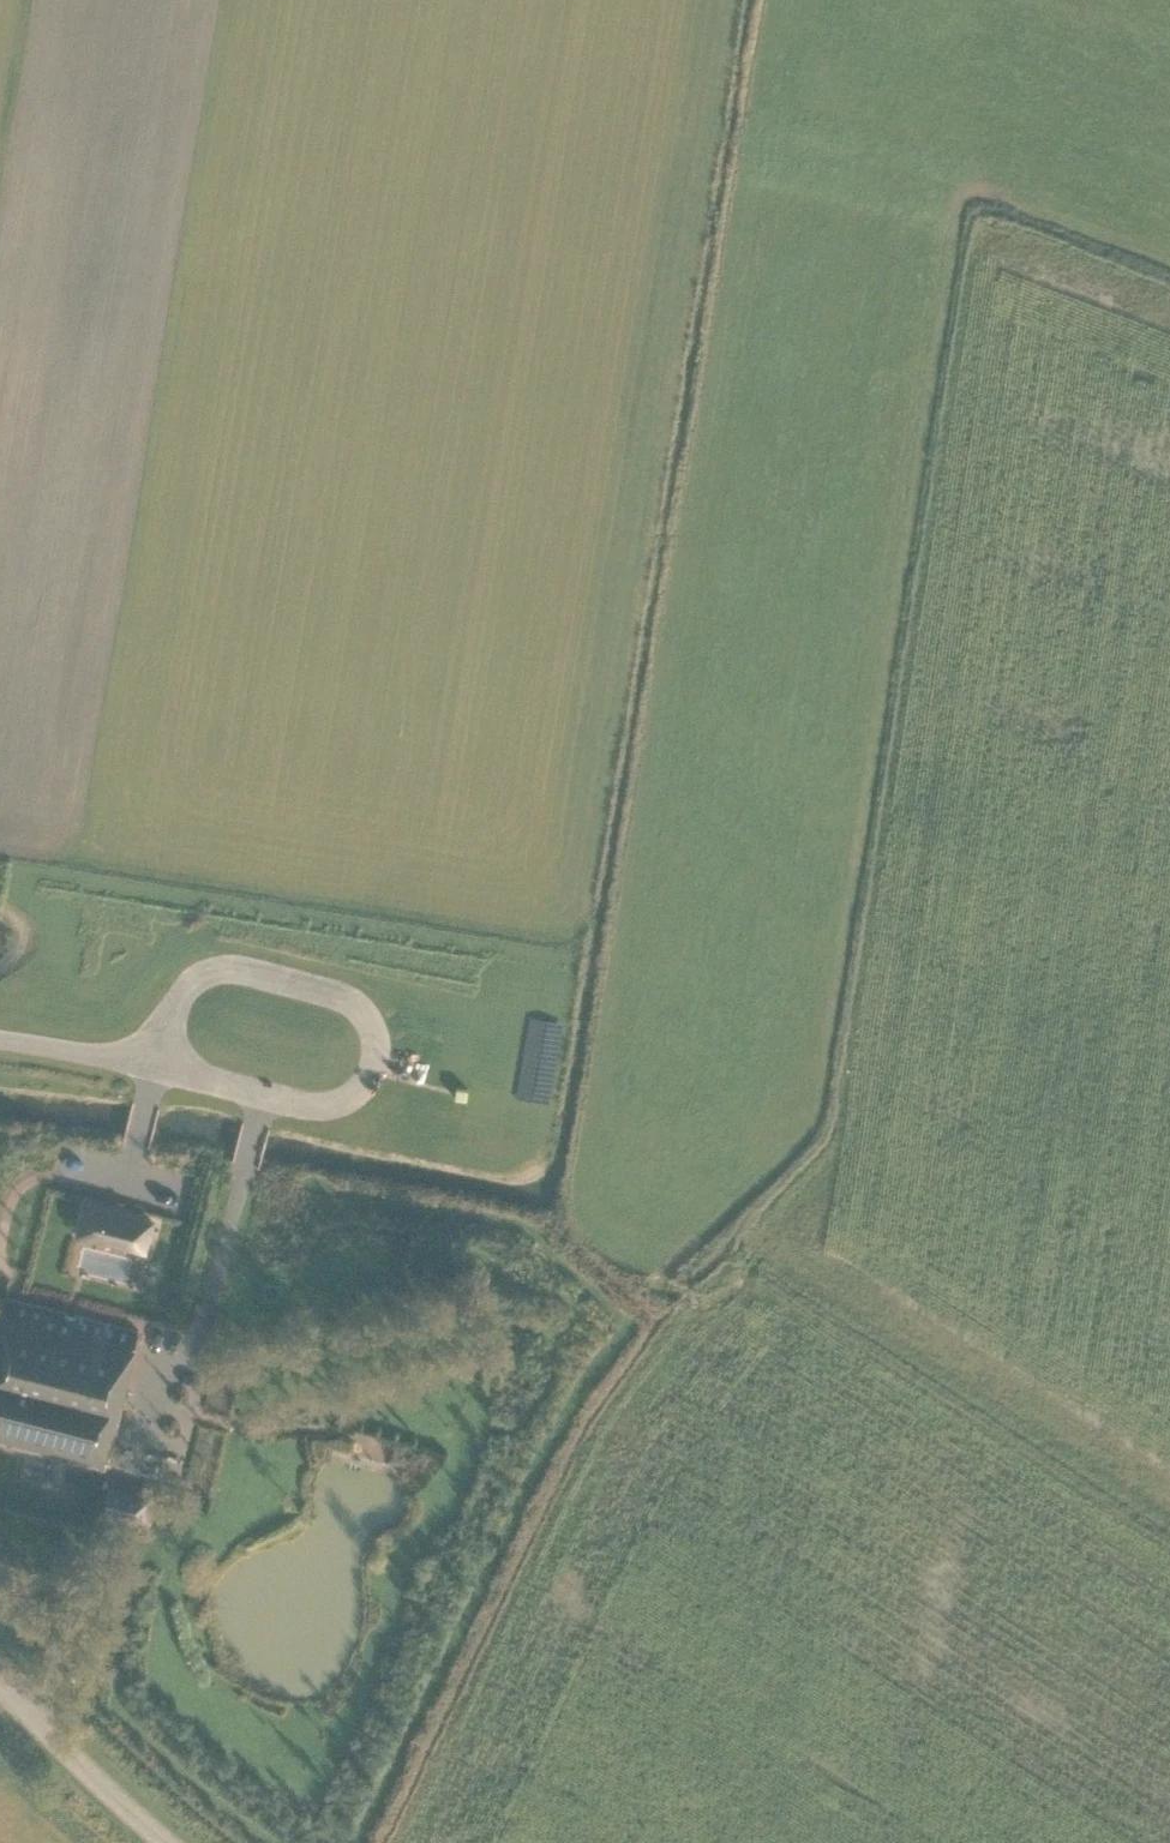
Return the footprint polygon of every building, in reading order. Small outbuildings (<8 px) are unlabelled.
[(145,1250),(152,1220),(85,1203),(77,1233),(145,1250)] [(140,1331),(4,1297),(0,1315),(0,1441),(107,1467),(140,1331)]
